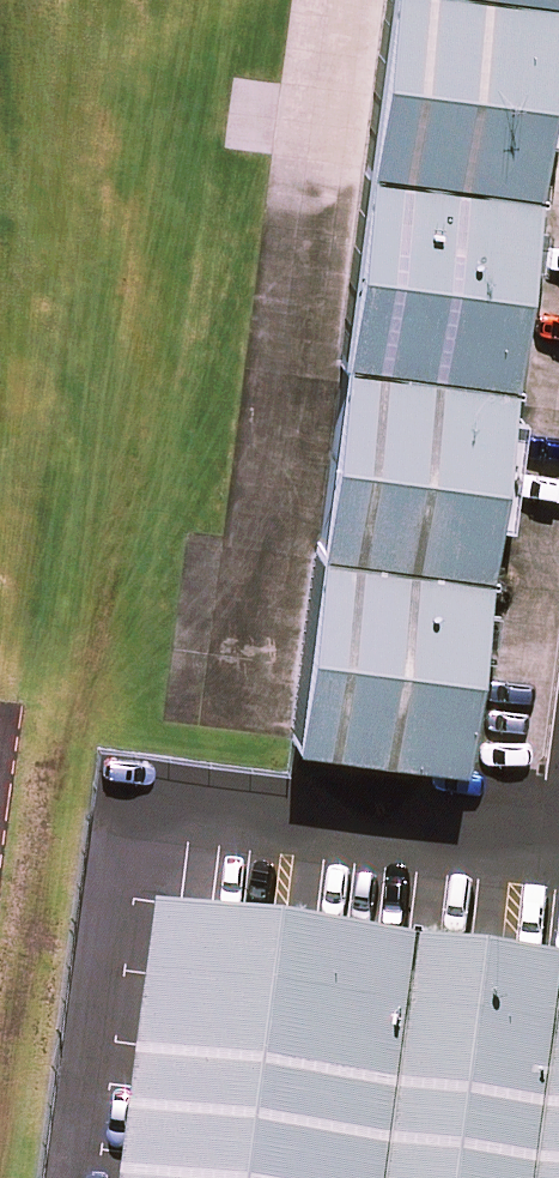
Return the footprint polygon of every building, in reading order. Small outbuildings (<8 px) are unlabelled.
[(558,55),(558,11),(471,0),(394,0),(371,181),(540,203),(558,55)] [(558,11),(558,0),(471,0),(558,11)] [(516,394),(540,203),(371,181),(347,372),(516,394)] [(491,585),(516,394),(347,372),(322,563),(491,585)] [(470,749),(491,585),(322,563),(322,568),(278,562),(256,735),(291,717),(470,749)] [(175,915),(167,975),(158,1047),(153,1088),(144,1154),(141,1177),(407,1177),(437,950),(417,947),(395,944),(282,929),(243,924),(194,917),(175,915)] [(407,1177),(556,1177),(558,1154),(558,966),(515,960),(493,957),(437,950),(407,1177)]
